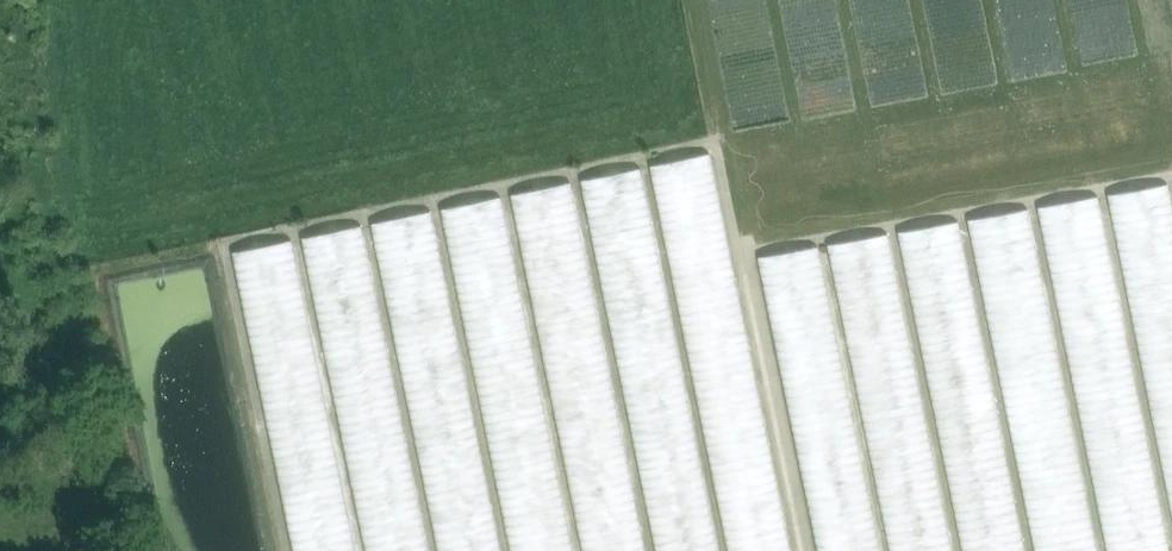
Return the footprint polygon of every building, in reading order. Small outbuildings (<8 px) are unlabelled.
[(432,136),(445,221),(388,317),(399,386),(365,444),(455,497),(459,522),(521,512),(586,550),(652,550),(607,485),(671,523),(653,409),(679,447),(674,451),(743,550),(785,550),(715,120),(657,217),(643,131),(591,218),(514,172),(531,281),(432,136)] [(844,309),(776,231),(806,550),(867,550),(865,533),(957,454),(1044,446),(1171,492),(1171,211),(1049,223),(1053,266),(972,172),(982,274),(899,179),(897,160),(844,309)] [(1122,176),(1123,188),(1171,183),(1171,174),(1171,170),(1122,176)] [(1063,188),(1065,198),(1095,195),(1094,184),(1063,188)] [(356,213),(329,219),(331,229),(358,223),(356,213)] [(367,224),(307,235),(322,310),(339,307),(335,287),(357,283),(361,301),(365,300),(383,391),(390,390),(387,373),(393,372),(391,359),(393,359),(367,224)] [(277,231),(255,234),(257,244),(278,241),(277,231)] [(778,240),(780,251),(820,242),(817,231),(778,240)] [(294,239),(239,250),(252,320),(278,315),(273,285),(288,282),(292,306),(306,304),(294,239)] [(1014,550),(1026,550),(1024,524),(1012,525),(1014,550)] [(919,537),(896,537),(896,550),(919,550),(919,537)]
